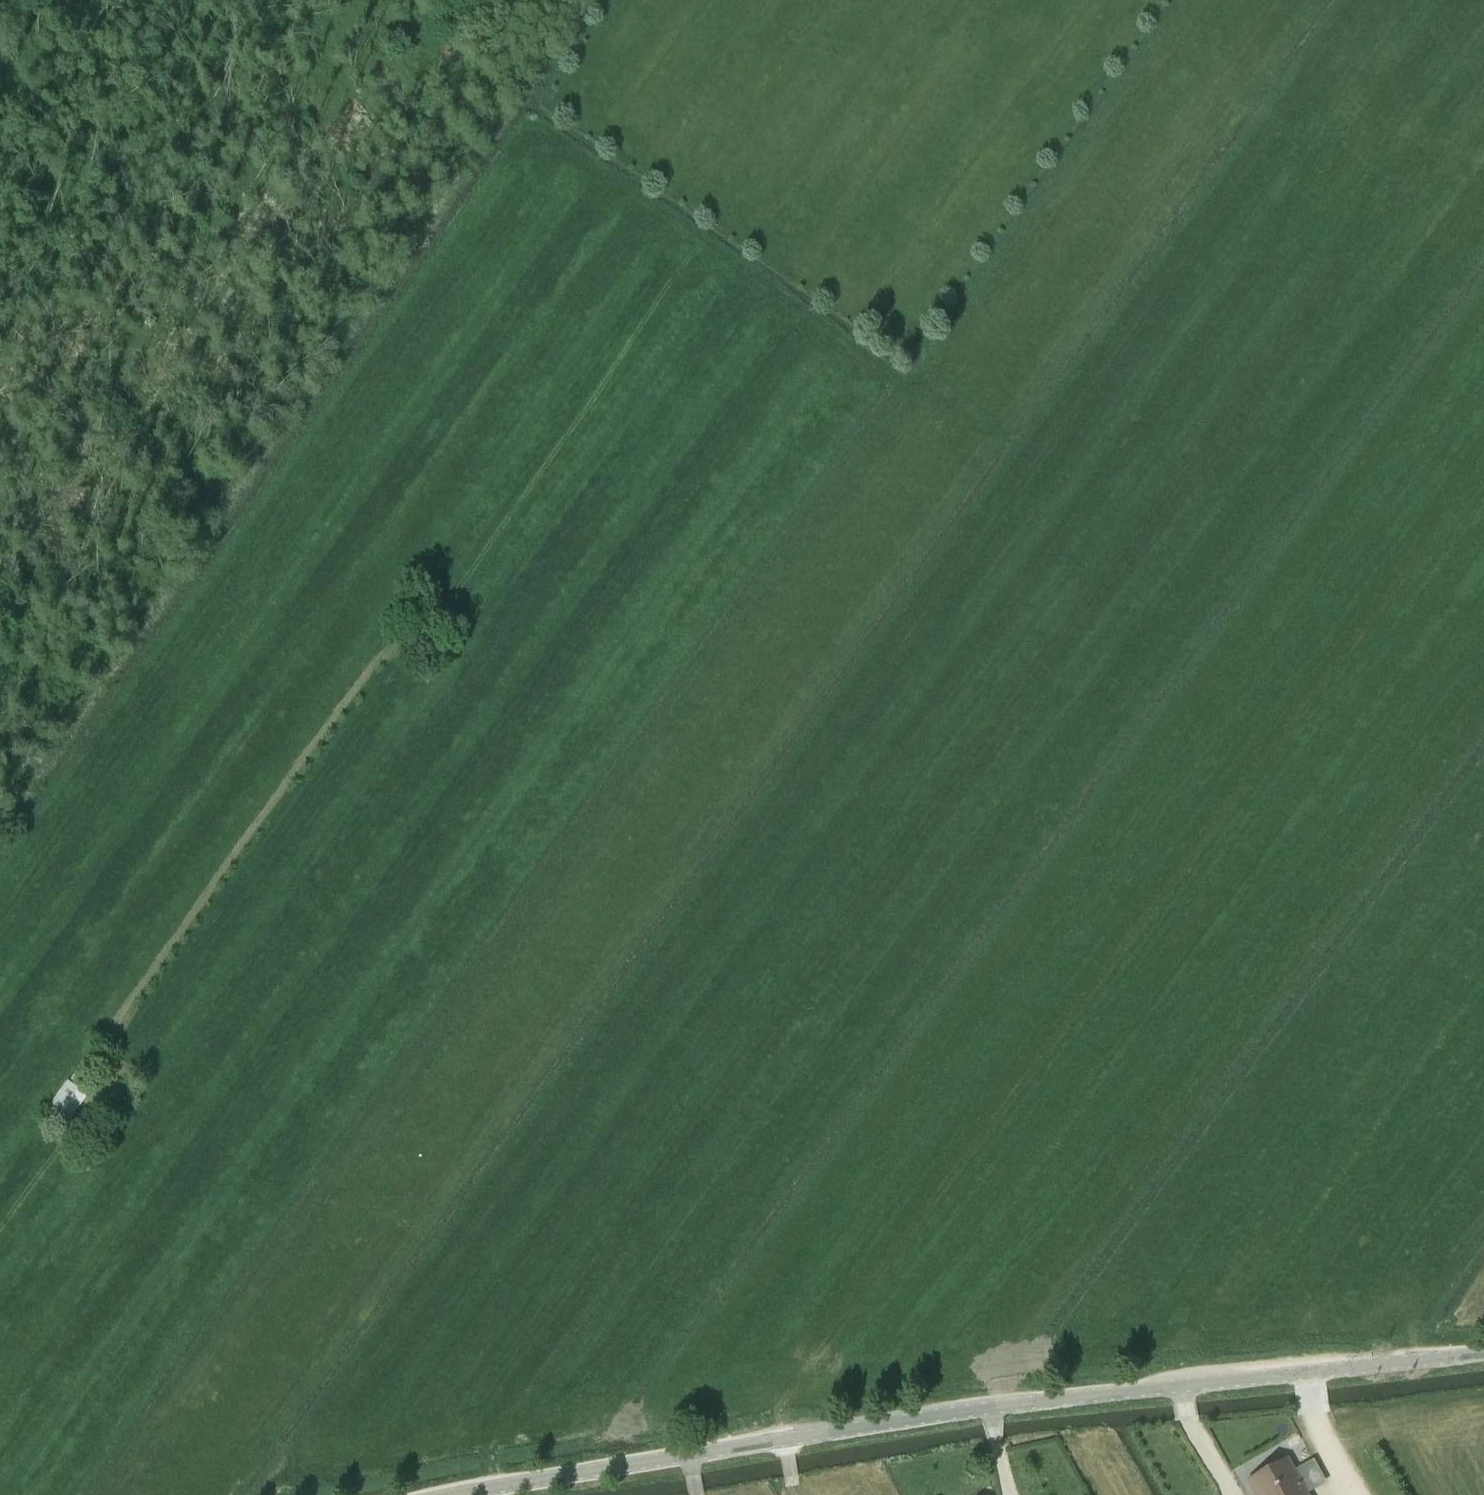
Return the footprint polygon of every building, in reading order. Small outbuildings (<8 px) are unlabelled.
[(60,1100),(73,1110),(88,1094),(76,1083),(60,1100)] [(1288,1458),(1248,1480),(1256,1494),(1309,1494),(1288,1458)]
